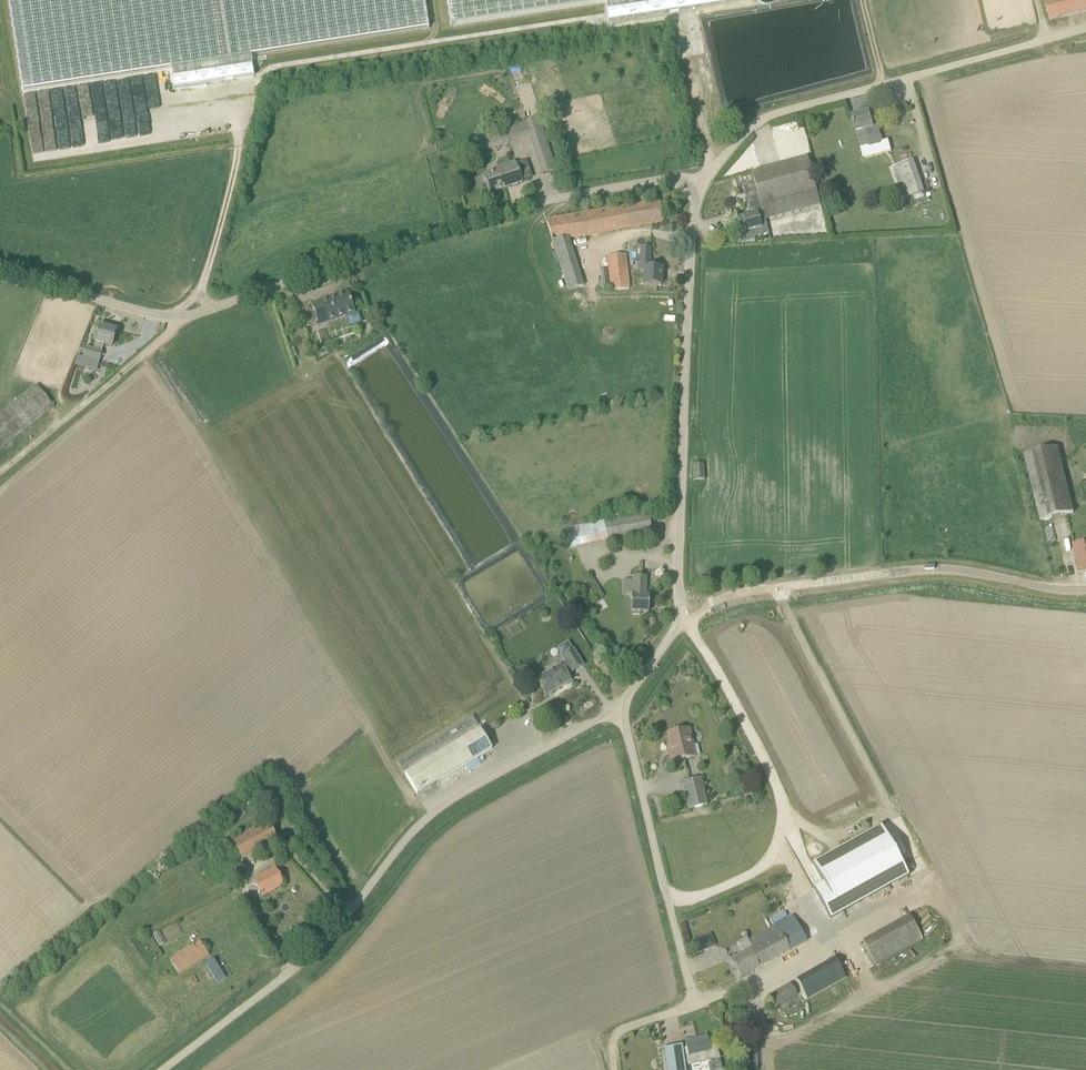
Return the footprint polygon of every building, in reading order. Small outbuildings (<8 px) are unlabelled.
[(23,91),(171,68),(174,89),(254,77),(251,56),(428,29),(424,0),(9,0),(23,91)] [(452,26),(605,3),(608,23),(751,1),(751,0),(448,0),(452,26)] [(1085,11),(1085,0),(1045,0),(1045,3),(1050,21),(1085,11)] [(880,138),(878,132),(879,132),(878,128),(876,127),(873,128),(869,112),(852,117),(856,133),(856,132),(861,150),(868,148),(870,149),(881,146),(883,144),(881,138),(880,138)] [(526,122),(530,134),(540,164),(539,164),(542,175),(555,170),(538,118),(526,122)] [(509,144),(504,129),(482,136),(483,137),(470,141),(474,153),(487,149),(487,148),(494,146),(495,148),(509,144)] [(816,191),(807,158),(752,174),(754,184),(760,203),(760,206),(816,191)] [(925,193),(914,162),(890,171),(901,201),(925,193)] [(488,194),(522,183),(515,163),(494,170),(495,173),(482,177),(488,194)] [(760,203),(754,184),(744,187),(749,206),(760,203)] [(660,201),(546,220),(552,241),(663,222),(660,201)] [(741,234),(752,231),(754,238),(769,234),(765,221),(764,221),(762,214),(757,215),(737,220),(741,234)] [(650,268),(651,248),(641,248),(640,270),(644,270),(644,285),(661,286),(661,268),(650,268)] [(608,257),(610,275),(612,291),(629,289),(625,255),(608,257)] [(354,313),(348,294),(312,306),(319,325),(347,316),(351,327),(361,323),(358,314),(355,315),(354,313)] [(83,358),(100,362),(102,353),(104,344),(112,347),(116,331),(99,326),(94,342),(96,342),(94,350),(86,348),(83,358)] [(54,406),(37,386),(0,416),(0,450),(54,406)] [(1058,448),(1024,456),(1040,521),(1074,513),(1058,448)] [(703,464),(692,465),(694,481),(705,480),(703,464)] [(604,521),(607,541),(608,543),(652,535),(647,513),(604,521)] [(565,529),(569,549),(576,547),(572,528),(565,529)] [(1073,545),(1079,570),(1085,568),(1085,542),(1073,545)] [(589,574),(574,584),(588,606),(603,597),(589,574)] [(640,616),(640,612),(649,613),(649,596),(646,596),(646,577),(633,577),(632,595),(631,595),(631,612),(633,612),(632,615),(640,616)] [(537,680),(547,696),(570,682),(565,673),(570,670),(571,673),(583,666),(573,650),(561,657),(565,662),(537,680)] [(598,666),(604,661),(601,656),(595,661),(598,666)] [(745,713),(738,717),(746,736),(754,732),(745,713)] [(671,762),(682,760),(696,757),(693,746),(691,737),(688,738),(686,730),(682,730),(681,729),(679,728),(673,730),(672,731),(672,733),(667,734),(670,745),(667,746),(671,762)] [(480,729),(405,775),(417,794),(492,749),(480,729)] [(689,810),(700,807),(708,805),(701,778),(682,783),(689,810)] [(778,780),(771,782),(779,811),(786,809),(778,780)] [(270,824),(256,832),(254,827),(223,845),(232,862),(277,838),(270,824)] [(909,876),(881,826),(812,865),(823,884),(813,889),(830,920),(909,876)] [(284,884),(276,868),(254,880),(263,896),(284,884)] [(874,965),(922,941),(908,915),(860,940),(874,965)] [(731,960),(741,978),(806,942),(797,924),(788,929),(784,921),(748,941),(747,938),(737,943),(743,953),(731,960)] [(697,954),(708,949),(703,937),(692,942),(697,954)] [(178,974),(209,955),(200,942),(170,961),(178,974)] [(215,959),(225,977),(230,974),(220,957),(215,959)] [(217,984),(225,979),(213,958),(205,963),(217,984)] [(847,979),(840,968),(835,958),(796,980),(808,1001),(847,979)] [(767,997),(773,1006),(774,1009),(797,996),(791,983),(767,997)] [(692,1065),(709,1060),(721,1057),(718,1043),(710,1045),(708,1035),(686,1041),(687,1047),(681,1048),(681,1046),(663,1048),(666,1069),(684,1069),(684,1067),(692,1064),(692,1065)]
